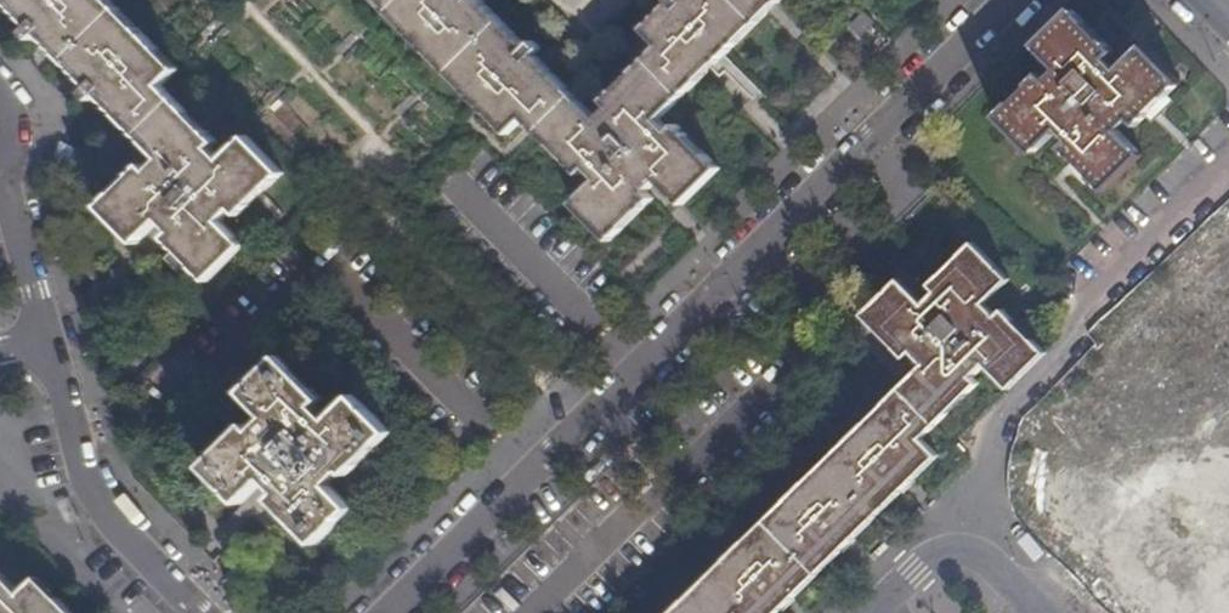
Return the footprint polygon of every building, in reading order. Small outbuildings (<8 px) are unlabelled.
[(169,241),(209,283),(247,247),(247,246),(223,221),(234,211),(242,219),(285,175),(248,138),(224,161),(213,150),(220,143),(165,87),(181,71),(112,0),(5,0),(33,28),(27,34),(34,42),(41,36),(44,39),(55,50),(80,76),(90,86),(92,89),(87,94),(93,102),(99,96),(164,162),(152,172),(145,166),(102,208),(139,246),(164,220),(175,232),(167,239),(169,241)] [(674,6),(669,10),(657,21),(646,32),(662,48),(648,62),(607,102),(605,104),(612,110),(598,123),(575,99),(549,73),(539,62),(535,59),(542,51),(536,44),(528,51),(478,0),(376,0),(510,136),(525,121),(581,178),(588,170),(600,183),(575,207),(611,244),(656,202),(648,194),(660,183),(683,207),(722,171),(678,128),(672,134),(661,124),(685,100),(697,89),(786,0),(669,0),(674,6)] [(1114,54),(1072,11),(1035,46),(1060,72),(1047,84),(1040,77),(998,118),(1034,156),(1058,134),(1070,144),(1063,151),(1106,194),(1143,158),(1118,133),(1130,121),(1136,128),(1179,86),(1144,49),(1119,73),(1108,62),(1115,55),(1114,54)] [(895,504),(917,483),(941,459),(926,442),(980,389),(982,386),(974,377),(985,367),(1010,393),(1049,356),(1005,311),(997,319),(985,308),(1012,282),(975,245),(931,287),(938,295),(926,307),(901,282),(864,317),(907,362),(916,354),(927,366),(675,612),(784,612),(796,601),(842,556),(864,535),(895,504)] [(283,494),(275,502),(319,547),(358,508),(335,485),(346,473),(351,478),(396,434),(359,396),(334,421),(321,408),(327,401),(284,357),(246,394),(271,419),(259,432),(252,425),(251,425),(207,470),(244,506),(270,482),(283,494)] [(40,579),(22,595),(0,572),(0,612),(74,612),(40,579)]
